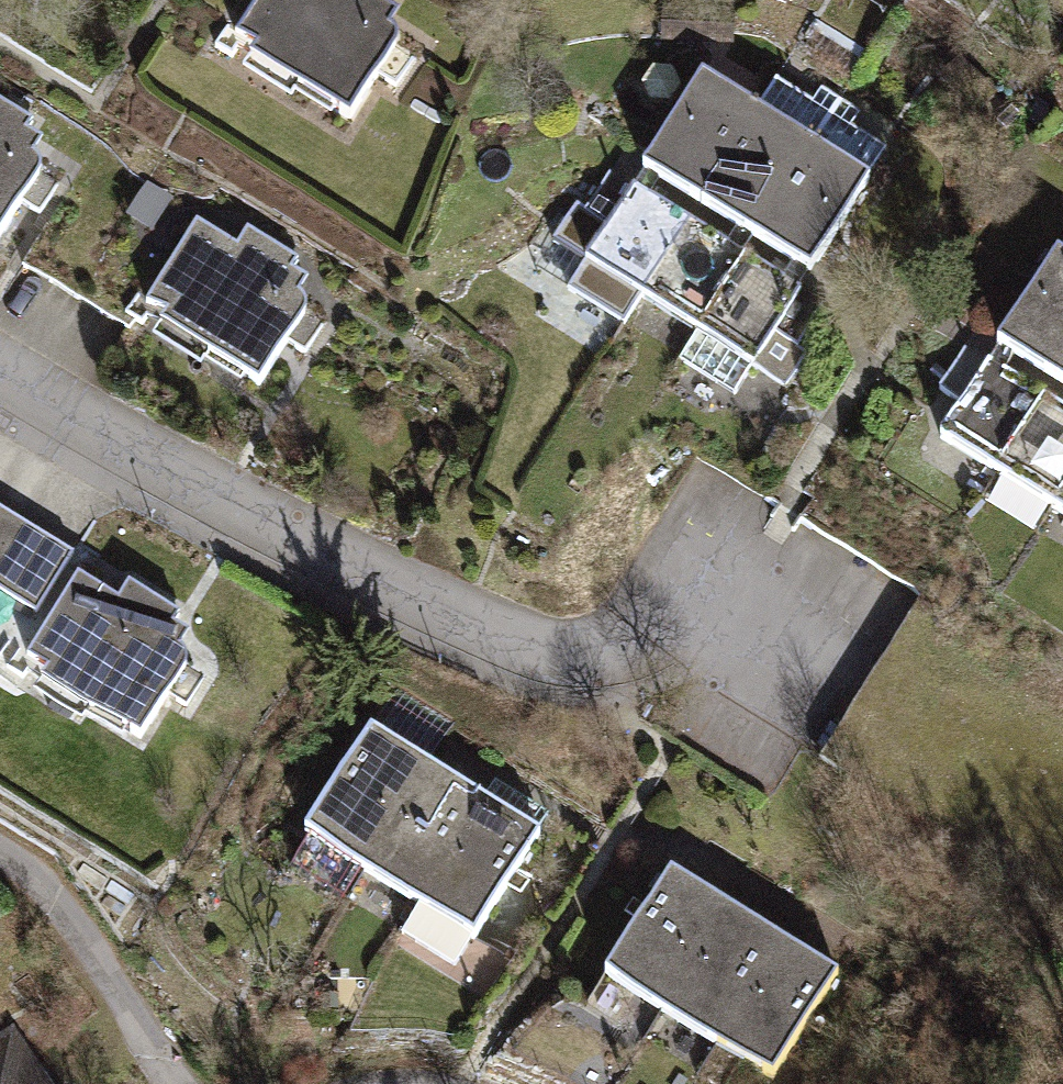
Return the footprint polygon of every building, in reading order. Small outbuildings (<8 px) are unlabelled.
[(217,46),(233,55),(244,38),(305,76),(300,85),(351,117),(378,73),(397,84),(414,57),(396,44),(398,41),(398,35),(397,29),(392,24),(376,15),(385,0),(259,0),(238,33),(229,27),(217,46)] [(643,169),(699,204),(759,108),(703,74),(643,169)] [(22,201),(41,213),(58,185),(40,172),(41,169),(42,163),(40,157),(35,152),(20,143),(34,121),(0,100),(0,236),(22,201)] [(699,204),(755,239),(815,143),(759,108),(699,204)] [(755,239),(811,273),(871,178),(815,143),(755,239)] [(586,262),(643,296),(691,219),(611,170),(585,212),(608,226),(586,262)] [(643,296),(697,330),(745,254),(691,219),(643,296)] [(139,295),(127,314),(143,323),(154,306),(215,344),(210,353),(261,385),(288,340),(307,352),(324,324),(306,312),(308,309),(308,303),(307,297),(302,292),(286,283),(300,261),(249,228),(239,246),(198,220),(148,301),(139,295)] [(1055,380),(1062,367),(1062,254),(1058,251),(999,345),(1055,380)] [(680,358),(736,393),(754,366),(786,386),(808,351),(799,345),(825,303),(745,254),(697,330),(680,358)] [(941,437),(997,471),(1045,395),(966,347),(941,388),(963,402),(941,437)] [(1062,385),(1062,367),(1055,380),(1062,385)] [(1053,506),(1062,490),(1062,406),(1045,395),(997,471),(1053,506)] [(1062,512),(1062,490),(1053,506),(1062,512)] [(0,508),(0,553),(20,520),(0,508)] [(20,520),(0,553),(0,589),(38,612),(74,554),(20,520)] [(79,572),(29,654),(96,696),(91,706),(142,737),(169,693),(188,705),(205,677),(187,665),(188,661),(189,655),(188,649),(182,644),(167,635),(181,613),(130,581),(120,598),(79,572)] [(308,834),(364,868),(429,764),(374,729),(308,834)] [(364,868),(419,903),(485,799),(429,764),(364,868)] [(419,903),(475,938),(540,833),(485,799),(419,903)] [(606,975),(662,1009),(728,905),(672,870),(606,975)] [(662,1009),(718,1044),(783,939),(728,905),(662,1009)] [(718,1044),(773,1079),(839,974),(783,939),(718,1044)] [(0,1041),(0,1083),(48,1083),(13,1033),(0,1041)]
